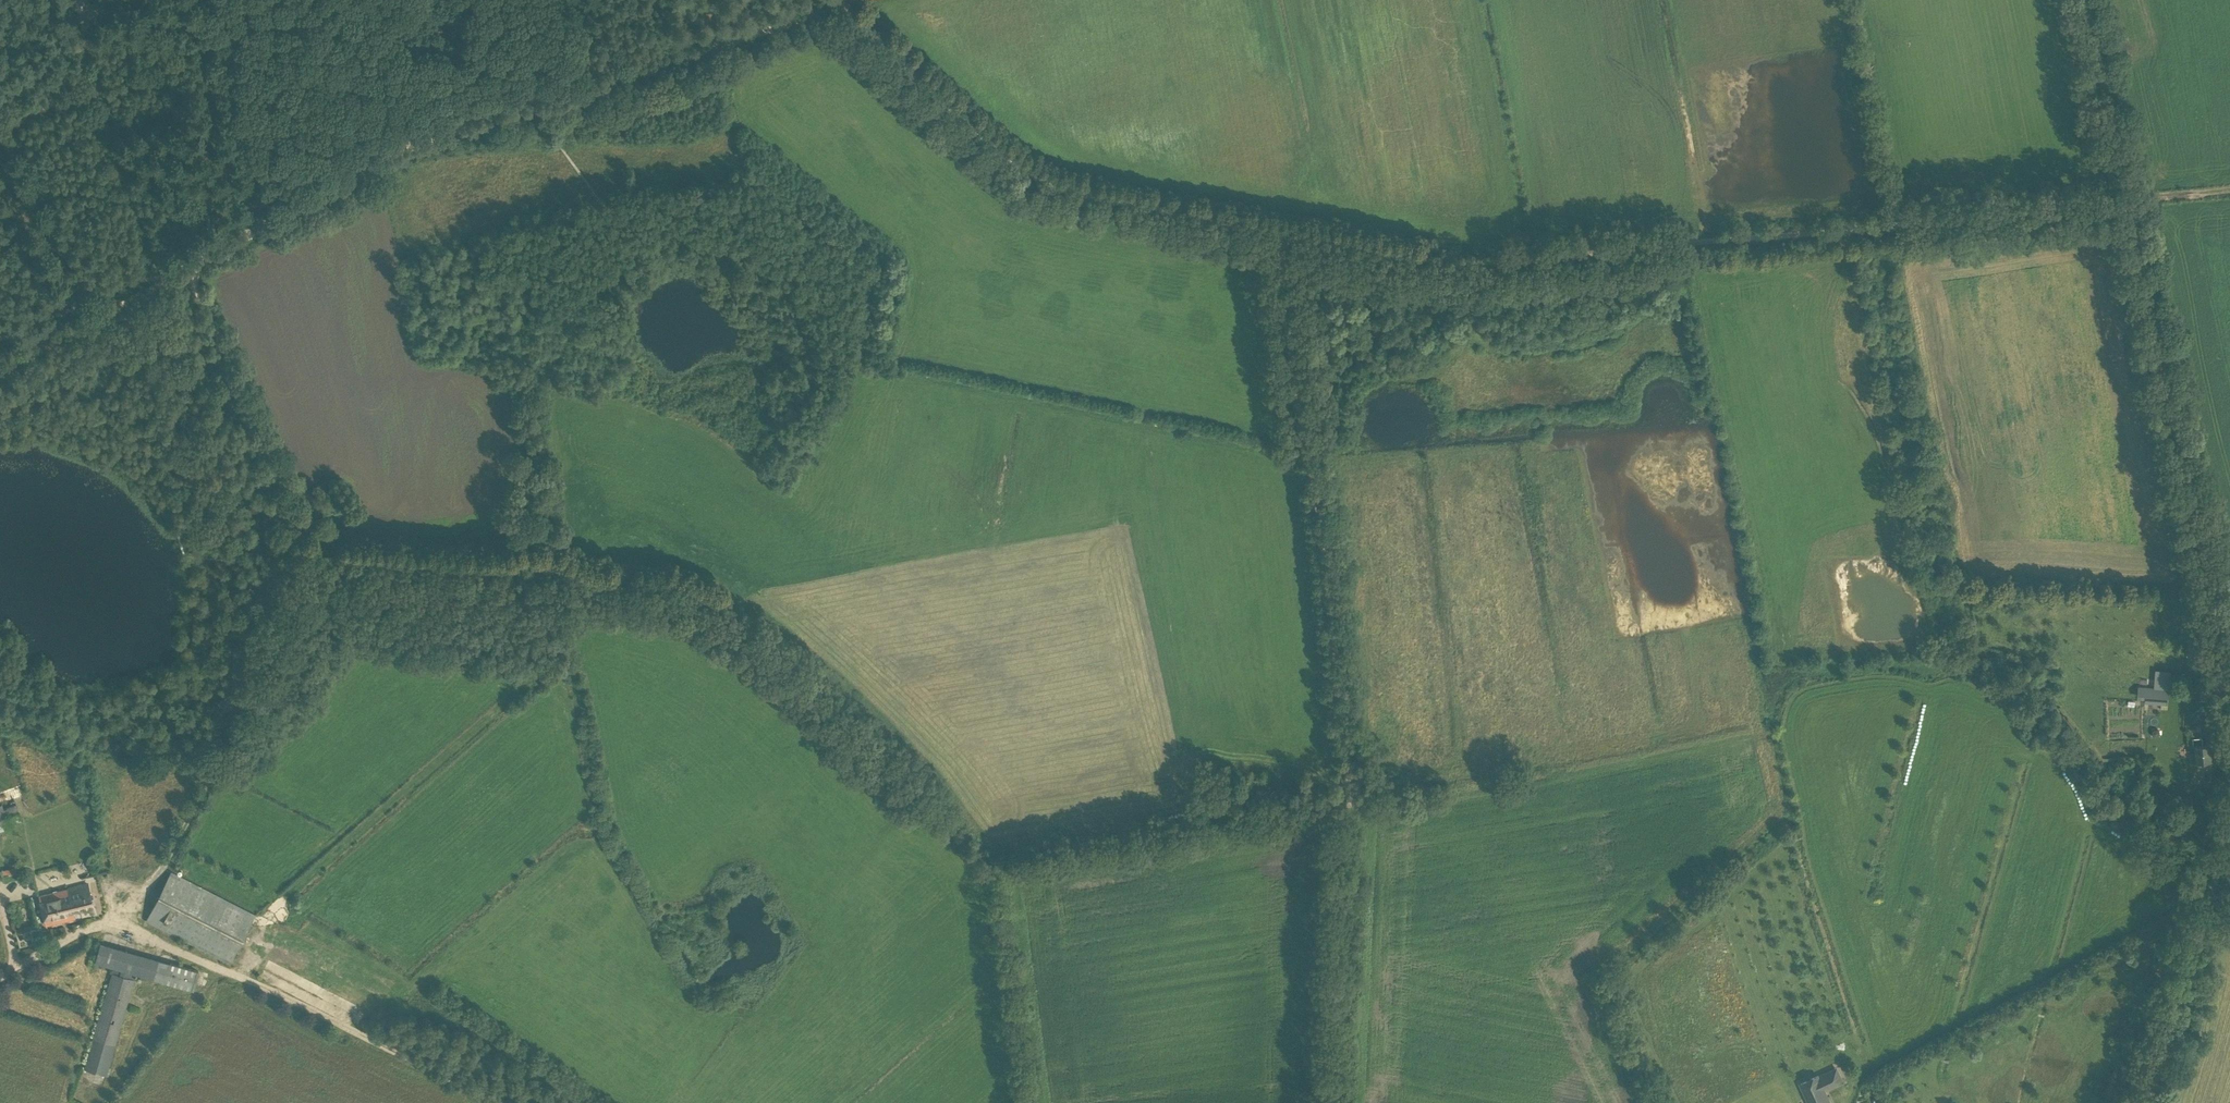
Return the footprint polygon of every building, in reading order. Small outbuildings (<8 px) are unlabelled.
[(465,45),(456,51),(462,60),(471,53),(465,45)] [(2192,683),(2199,681),(2194,670),(2188,672),(2192,683)] [(2140,687),(2139,695),(2147,696),(2146,703),(2168,705),(2170,690),(2171,672),(2155,671),(2155,688),(2140,687)] [(2210,706),(2201,707),(2201,718),(2210,717),(2210,706)] [(2210,717),(2201,718),(2202,732),(2211,732),(2210,717)] [(2203,737),(2193,738),(2194,745),(2195,745),(2196,762),(2214,761),(2213,744),(2204,745),(2203,737)] [(20,868),(7,871),(8,877),(21,875),(20,868)] [(47,876),(49,887),(68,882),(65,871),(47,876)] [(171,871),(147,920),(231,963),(256,914),(171,871)] [(278,887),(285,893),(290,888),(283,882),(278,887)] [(85,886),(36,897),(42,926),(91,915),(85,886)] [(102,941),(96,960),(114,965),(195,989),(201,969),(102,941)] [(295,958),(292,963),(306,969),(308,963),(295,958)] [(113,972),(84,1069),(107,1075),(135,979),(113,972)] [(305,995),(309,984),(302,982),(298,993),(305,995)] [(1800,1081),(1810,1102),(1830,1102),(1825,1092),(1832,1089),(1827,1076),(1820,1079),(1818,1074),(1800,1081)]
